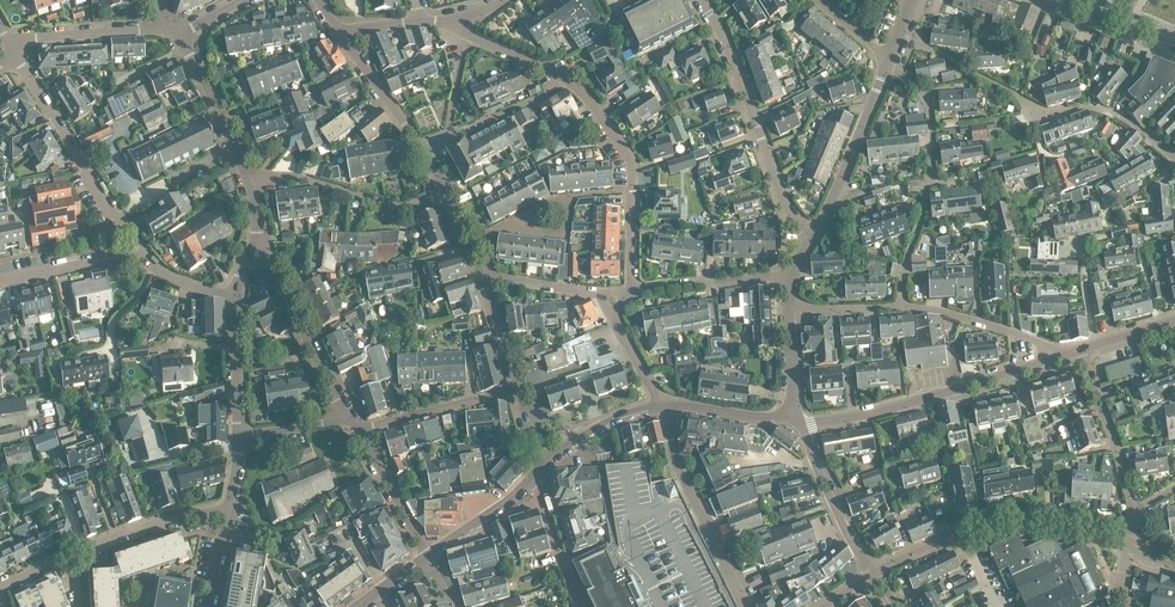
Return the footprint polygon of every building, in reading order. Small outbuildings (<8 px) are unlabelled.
[(46,0),(32,0),(35,12),(48,7),(46,0)] [(109,8),(117,6),(117,7),(119,9),(125,8),(126,5),(128,4),(127,0),(108,0),(109,8)] [(182,14),(201,7),(199,0),(172,0),(176,12),(181,14),(182,14)] [(375,10),(396,10),(395,0),(375,0),(375,10)] [(591,0),(558,0),(559,1),(550,7),(553,11),(552,12),(555,16),(556,15),(564,26),(563,27),(580,51),(609,35),(601,22),(591,0)] [(685,0),(648,0),(629,10),(629,15),(624,17),(620,14),(616,16),(637,58),(699,27),(685,0)] [(734,8),(749,32),(766,21),(753,0),(747,0),(734,8)] [(764,10),(779,0),(758,0),(764,10)] [(787,8),(782,0),(779,0),(764,10),(770,19),(778,13),(781,18),(789,12),(787,8)] [(953,7),(969,13),(966,23),(997,33),(1009,3),(1001,0),(956,0),(953,7)] [(1023,4),(1021,8),(1009,3),(997,33),(1002,34),(1026,44),(1039,11),(1023,4)] [(313,15),(306,16),(305,12),(306,12),(304,5),(300,6),(306,42),(317,40),(313,15)] [(306,42),(300,6),(295,7),(297,14),(298,17),(291,19),(296,44),(306,42)] [(550,7),(539,14),(553,34),(563,27),(564,26),(556,15),(555,16),(552,12),(553,11),(550,7)] [(296,44),(291,19),(285,20),(284,16),(285,16),(284,9),(279,10),(285,45),(296,44)] [(276,18),(277,21),(270,22),(275,47),(285,45),(279,10),(275,11),(276,18)] [(561,46),(553,34),(539,14),(524,25),(538,44),(544,52),(549,49),(553,55),(558,51),(557,49),(561,46)] [(814,38),(826,24),(815,15),(807,25),(804,22),(798,29),(812,40),(814,38)] [(949,27),(950,19),(939,18),(938,25),(949,27)] [(257,25),(262,49),(275,47),(270,22),(265,23),(265,20),(259,21),(260,24),(257,25)] [(780,27),(784,34),(797,26),(793,20),(780,27)] [(225,30),(229,55),(262,49),(257,25),(260,24),(259,21),(254,22),(255,25),(225,30)] [(777,22),(771,26),(773,31),(780,27),(777,22)] [(824,47),(836,32),(826,24),(814,38),(824,47)] [(767,35),(773,31),(771,26),(764,30),(767,35)] [(436,47),(432,30),(420,33),(425,50),(436,47)] [(931,45),(945,47),(967,49),(969,31),(967,30),(966,34),(933,30),(931,45)] [(415,45),(411,34),(411,31),(399,35),(405,53),(411,51),(410,47),(415,45)] [(824,47),(834,56),(835,56),(847,41),(836,32),(824,47)] [(393,50),(386,33),(369,40),(383,72),(398,66),(407,58),(404,51),(399,53),(398,52),(395,50),(393,50)] [(762,47),(763,48),(746,55),(750,66),(768,59),(775,57),(770,43),(772,41),(768,34),(758,41),(761,47),(762,47)] [(126,39),(127,58),(144,57),(143,38),(126,39)] [(111,48),(111,58),(127,58),(126,39),(110,39),(111,48)] [(594,64),(607,57),(615,52),(608,39),(587,50),(588,52),(587,52),(593,63),(593,62),(594,64)] [(974,52),(973,52),(974,69),(1006,67),(1005,44),(1002,44),(1002,43),(998,43),(998,51),(985,52),(985,39),(973,40),(974,52)] [(328,41),(311,46),(314,51),(330,74),(344,65),(344,66),(347,64),(342,57),(340,58),(338,55),(340,53),(336,47),(333,48),(329,41),(328,41)] [(858,52),(859,51),(847,41),(835,56),(834,56),(829,62),(835,67),(839,62),(845,67),(853,58),(856,61),(861,54),(858,52)] [(803,42),(798,48),(802,51),(807,45),(803,42)] [(416,48),(418,53),(425,50),(422,45),(416,48)] [(807,55),(812,49),(807,45),(802,51),(807,55)] [(105,46),(89,47),(90,65),(91,65),(91,71),(92,77),(98,76),(98,69),(98,65),(106,64),(106,63),(112,63),(111,58),(111,48),(105,48),(105,46)] [(1038,46),(1037,55),(1045,57),(1046,48),(1038,46)] [(54,60),(60,59),(59,49),(50,49),(50,47),(39,48),(37,50),(38,69),(39,69),(44,77),(50,74),(50,68),(54,68),(54,60)] [(75,66),(90,65),(89,47),(74,48),(75,66)] [(59,49),(60,59),(54,60),(54,68),(75,66),(74,48),(59,49)] [(679,59),(677,60),(672,50),(655,58),(661,70),(669,66),(672,73),(683,68),(690,82),(701,77),(698,71),(708,66),(708,64),(708,62),(706,58),(704,57),(700,48),(679,59)] [(1091,63),(1093,52),(1085,51),(1083,62),(1091,63)] [(1106,58),(1099,54),(1095,63),(1102,67),(1106,58)] [(243,66),(234,69),(236,74),(245,71),(255,99),(272,93),(271,90),(279,87),(284,85),(303,78),(294,55),(271,63),(270,60),(255,65),(246,69),(245,67),(243,67),(243,66)] [(410,65),(401,69),(384,76),(392,94),(437,75),(429,57),(415,63),(413,60),(409,62),(410,65)] [(930,80),(930,78),(941,75),(943,83),(955,80),(952,67),(945,69),(944,58),(914,65),(918,80),(927,78),(927,80),(930,80)] [(768,59),(750,66),(755,78),(773,72),(768,59)] [(824,59),(819,66),(824,69),(829,63),(824,59)] [(253,60),(244,63),(245,67),(246,69),(255,65),(253,60)] [(174,61),(159,69),(169,89),(184,82),(174,61)] [(1128,95),(1149,115),(1174,90),(1174,89),(1174,70),(1153,61),(1146,78),(1128,95)] [(620,62),(614,66),(596,78),(603,88),(602,90),(604,93),(606,94),(608,95),(625,84),(619,75),(626,71),(620,62)] [(514,64),(512,68),(517,70),(516,71),(517,72),(524,69),(514,64)] [(1055,70),(1056,72),(1054,72),(1060,86),(1078,78),(1072,65),(1063,69),(1062,67),(1061,66),(1059,65),(1056,67),(1055,68),(1055,70)] [(642,66),(630,72),(633,78),(645,72),(642,66)] [(1115,91),(1127,77),(1113,66),(1102,80),(1115,91)] [(156,95),(169,89),(159,69),(146,75),(153,89),(150,90),(152,93),(154,96),(156,95)] [(503,109),(501,104),(515,99),(513,95),(525,90),(517,72),(516,71),(471,89),(480,109),(489,105),(490,107),(483,110),(485,116),(503,109)] [(755,78),(760,91),(778,84),(773,72),(755,78)] [(359,92),(349,73),(334,80),(343,100),(359,92)] [(810,90),(824,83),(820,76),(806,82),(810,90)] [(144,84),(142,77),(134,80),(136,87),(144,84)] [(855,95),(849,77),(826,85),(830,96),(827,97),(828,102),(832,101),(833,103),(855,95)] [(1047,107),(1066,102),(1062,87),(1057,88),(1053,77),(1040,83),(1043,92),(1047,107)] [(75,91),(87,84),(83,78),(75,83),(77,86),(74,88),(68,79),(53,89),(60,100),(75,91)] [(318,87),(328,107),(343,100),(334,80),(318,87)] [(1090,95),(1103,106),(1115,91),(1102,80),(1090,95)] [(778,84),(760,91),(765,104),(782,98),(778,84)] [(1076,84),(1062,87),(1066,102),(1080,99),(1079,98),(1081,97),(1080,92),(1078,93),(1076,84)] [(11,115),(19,127),(23,125),(36,117),(28,105),(29,104),(18,88),(12,92),(8,85),(0,90),(0,97),(0,98),(11,115)] [(114,120),(137,109),(151,102),(144,86),(137,89),(130,92),(129,90),(113,97),(106,100),(114,120)] [(301,89),(305,98),(312,94),(308,86),(301,89)] [(636,86),(629,90),(623,94),(627,100),(640,92),(636,86)] [(75,91),(60,100),(67,112),(94,95),(100,91),(98,88),(92,92),(90,89),(82,94),(84,97),(81,99),(75,91)] [(112,90),(102,95),(103,96),(106,100),(113,97),(112,90)] [(815,96),(812,90),(805,93),(809,99),(815,96)] [(94,95),(67,112),(74,123),(90,113),(84,104),(87,102),(89,105),(97,100),(103,96),(102,95),(100,91),(94,95)] [(582,121),(575,111),(577,109),(565,91),(550,101),(549,100),(539,107),(546,118),(553,113),(559,123),(569,116),(575,125),(582,121)] [(939,93),(940,113),(964,111),(964,117),(978,116),(978,110),(976,110),(975,91),(939,93)] [(183,92),(173,97),(177,106),(188,101),(183,92)] [(721,92),(706,98),(704,95),(692,100),(696,110),(706,106),(709,113),(726,106),(721,92)] [(289,150),(302,145),(305,153),(324,145),(320,134),(312,115),(309,116),(300,93),(283,99),(284,100),(278,102),(281,110),(287,108),(296,131),(284,136),(289,150)] [(809,99),(805,93),(792,100),(795,106),(809,99)] [(650,94),(622,113),(633,129),(646,120),(648,123),(646,125),(650,130),(656,126),(652,121),(653,120),(651,117),(661,110),(650,94)] [(916,103),(920,99),(915,94),(911,98),(916,103)] [(1120,103),(1127,110),(1126,111),(1140,125),(1149,115),(1128,95),(1120,103)] [(0,98),(0,125),(1,126),(3,127),(1,130),(8,133),(11,128),(4,124),(2,121),(11,115),(0,98)] [(1152,123),(1174,145),(1174,99),(1152,123)] [(681,102),(674,105),(678,113),(690,108),(686,101),(682,103),(681,102)] [(154,108),(151,102),(137,109),(144,124),(144,123),(148,131),(162,124),(169,121),(161,104),(154,108)] [(113,121),(106,108),(99,111),(105,124),(113,121)] [(356,128),(356,129),(368,144),(392,125),(380,109),(363,122),(363,123),(356,128)] [(801,126),(792,109),(771,119),(779,136),(801,126)] [(356,129),(356,128),(363,123),(363,122),(354,110),(320,134),(324,145),(328,144),(331,147),(356,129)] [(501,134),(509,148),(512,153),(525,146),(520,135),(524,133),(522,128),(534,122),(528,110),(515,116),(515,117),(511,119),(510,119),(496,126),(501,134)] [(257,143),(286,132),(278,111),(249,122),(250,124),(248,125),(250,130),(252,130),(254,134),(254,135),(253,137),(254,141),(257,142),(257,143)] [(325,129),(338,120),(332,111),(319,120),(325,129)] [(817,137),(841,147),(853,118),(838,112),(834,114),(829,124),(824,122),(817,137)] [(1092,130),(1086,112),(1074,116),(1077,126),(1071,128),(1078,149),(1083,147),(1084,148),(1093,145),(1092,141),(1084,143),(1081,133),(1092,130)] [(473,113),(464,117),(467,124),(476,120),(473,113)] [(906,117),(907,124),(923,123),(922,115),(906,117)] [(1077,126),(1074,116),(1052,124),(1055,133),(1063,130),(1066,139),(1071,137),(1072,142),(1069,143),(1072,151),(1078,149),(1071,128),(1077,126)] [(142,181),(215,145),(202,117),(123,156),(127,164),(132,161),(142,181)] [(667,134),(657,138),(658,141),(647,145),(652,161),(673,154),(671,146),(676,144),(688,139),(679,118),(667,123),(672,134),(668,135),(667,134)] [(943,122),(944,129),(959,127),(957,120),(943,122)] [(172,127),(169,121),(162,124),(165,130),(172,127)] [(717,121),(705,125),(713,146),(721,143),(737,137),(732,122),(719,127),(717,121)] [(1106,121),(1099,132),(1104,135),(1111,125),(1106,121)] [(908,138),(892,140),(867,142),(870,166),(918,160),(917,137),(928,136),(926,122),(923,123),(907,124),(906,125),(908,138)] [(960,161),(983,156),(981,140),(987,139),(986,130),(995,129),(994,122),(985,124),(985,125),(971,127),(971,128),(968,129),(968,127),(960,128),(960,134),(969,133),(969,132),(971,132),(972,142),(958,144),(960,161)] [(1040,128),(1046,145),(1055,142),(1059,153),(1066,150),(1062,140),(1066,139),(1063,130),(1055,133),(1052,124),(1040,128)] [(112,136),(107,125),(78,139),(82,147),(97,139),(98,142),(112,136)] [(509,148),(501,134),(496,126),(480,134),(493,158),(509,148)] [(1126,159),(1130,162),(1146,153),(1138,146),(1143,141),(1130,130),(1113,148),(1126,159)] [(26,150),(31,158),(35,155),(35,154),(53,143),(47,135),(43,137),(41,133),(24,143),(20,135),(12,139),(12,159),(26,150)] [(807,138),(805,133),(797,136),(799,141),(807,138)] [(467,140),(466,139),(465,140),(470,149),(472,147),(481,162),(483,161),(484,162),(493,158),(480,134),(467,140)] [(841,147),(817,137),(815,143),(816,144),(810,160),(831,169),(841,147)] [(355,181),(355,179),(402,170),(403,172),(408,171),(403,139),(356,147),(356,145),(345,147),(345,149),(350,180),(351,179),(351,182),(355,181)] [(472,147),(470,149),(465,140),(464,140),(446,150),(465,184),(483,175),(480,169),(482,168),(480,164),(484,162),(483,161),(481,162),(472,147)] [(939,146),(942,165),(960,161),(958,144),(957,142),(939,146)] [(55,155),(59,152),(53,143),(35,154),(35,155),(39,162),(33,166),(37,172),(57,159),(55,155)] [(805,143),(797,147),(800,153),(809,149),(805,143)] [(784,171),(797,168),(793,145),(780,148),(784,171)] [(1084,148),(1083,147),(1078,149),(1072,151),(1074,158),(1077,156),(1086,153),(1084,148)] [(706,148),(693,153),(695,161),(709,156),(706,148)] [(731,177),(749,171),(742,151),(724,158),(730,174),(712,180),(716,191),(734,184),(731,177)] [(1010,157),(1008,151),(995,154),(997,161),(1010,157)] [(510,165),(516,162),(513,155),(506,158),(510,165)] [(693,155),(667,163),(670,175),(696,167),(693,155)] [(1125,187),(1135,181),(1155,170),(1147,156),(1127,167),(1107,179),(1115,192),(1100,200),(1106,210),(1117,204),(1130,197),(1125,187)] [(709,157),(696,162),(700,178),(708,175),(706,168),(713,166),(710,157),(709,157)] [(1006,183),(1030,176),(1033,190),(1043,187),(1035,158),(1012,164),(1013,166),(1002,170),(1002,169),(1001,169),(1005,183),(1006,183)] [(831,169),(810,160),(805,171),(798,168),(794,177),(799,178),(802,178),(824,187),(831,169)] [(1059,193),(1106,175),(1101,160),(1069,172),(1068,169),(1069,168),(1066,161),(1049,167),(1059,193)] [(596,164),(598,188),(613,186),(611,162),(596,164)] [(581,165),(583,189),(598,188),(596,164),(581,165)] [(566,167),(568,191),(583,189),(581,165),(566,167)] [(1117,171),(1114,165),(1108,169),(1111,175),(1117,171)] [(492,166),(488,168),(491,175),(496,172),(492,166)] [(551,193),(568,191),(566,167),(549,169),(551,193)] [(548,194),(537,173),(524,180),(535,201),(548,194)] [(798,185),(799,178),(794,177),(789,176),(787,183),(798,185)] [(1174,178),(1167,182),(1169,187),(1174,184),(1174,179),(1174,178)] [(510,187),(521,208),(535,201),(524,180),(510,187)] [(32,247),(65,240),(63,230),(76,227),(74,216),(80,215),(77,196),(70,197),(67,182),(35,189),(36,197),(30,198),(35,227),(29,228),(32,247)] [(869,187),(870,190),(871,190),(873,197),(882,194),(882,193),(890,191),(888,184),(887,184),(881,185),(869,187)] [(945,215),(970,212),(971,220),(986,218),(984,210),(982,210),(979,186),(929,193),(932,218),(945,216),(945,215)] [(496,194),(507,215),(521,208),(510,187),(496,194)] [(1081,189),(1070,193),(1072,200),(1082,197),(1083,198),(1089,196),(1087,187),(1086,187),(1081,189)] [(1171,217),(1167,187),(1150,189),(1151,195),(1148,195),(1149,203),(1152,202),(1155,220),(1171,217)] [(321,216),(318,188),(304,190),(307,218),(321,216)] [(1048,197),(1056,194),(1054,188),(1046,191),(1048,197)] [(304,190),(290,191),(293,220),(307,218),(304,190)] [(290,191),(276,193),(279,222),(293,220),(290,191)] [(658,194),(655,194),(655,214),(658,214),(658,220),(680,220),(680,191),(657,191),(658,194)] [(760,209),(757,195),(750,197),(749,193),(740,195),(741,199),(733,201),(737,215),(739,214),(740,219),(754,216),(753,210),(760,209)] [(1072,200),(1070,193),(1060,195),(1061,202),(1072,200)] [(147,232),(148,233),(150,233),(152,237),(189,213),(177,194),(157,205),(161,211),(143,222),(148,230),(147,232)] [(482,201),(493,222),(507,215),(496,194),(482,201)] [(863,200),(866,207),(875,203),(873,197),(863,200)] [(1130,197),(1117,204),(1121,211),(1134,204),(1130,197)] [(124,202),(130,213),(137,209),(131,198),(124,202)] [(579,200),(575,207),(594,205),(594,198),(579,200)] [(999,235),(1016,231),(1009,202),(992,206),(999,235)] [(810,203),(806,214),(813,217),(818,206),(810,203)] [(1089,232),(1102,230),(1098,211),(1099,211),(1098,204),(1084,206),(1085,214),(1089,232)] [(23,237),(21,229),(8,232),(3,205),(0,206),(0,253),(5,252),(4,249),(18,246),(19,249),(25,248),(23,237)] [(206,261),(200,250),(231,231),(215,205),(170,234),(190,271),(206,261)] [(879,215),(857,222),(864,248),(887,240),(909,232),(900,207),(879,215)] [(615,226),(619,226),(620,209),(594,208),(593,233),(615,234),(615,226)] [(438,209),(416,217),(420,228),(442,221),(438,209)] [(1069,236),(1065,218),(1060,219),(1059,213),(1050,215),(1055,239),(1069,236)] [(1075,216),(1079,234),(1089,232),(1085,214),(1075,216)] [(1079,234),(1075,216),(1065,218),(1069,236),(1079,234)] [(1155,220),(1144,222),(1146,236),(1173,231),(1171,217),(1155,220)] [(424,239),(445,232),(442,221),(420,228),(424,239)] [(1142,229),(1141,222),(1127,225),(1128,231),(1142,229)] [(730,225),(723,224),(723,233),(714,233),(714,257),(729,257),(730,225)] [(729,257),(733,257),(733,259),(739,259),(739,258),(744,258),(745,233),(736,233),(736,225),(730,225),(729,257)] [(744,258),(749,257),(749,259),(756,259),(756,258),(759,258),(760,225),(754,225),(753,233),(745,233),(744,258)] [(759,258),(775,258),(775,233),(766,233),(766,225),(760,225),(759,258)] [(1128,235),(1126,226),(1111,230),(1113,239),(1128,235)] [(652,257),(674,261),(677,238),(679,229),(667,227),(665,236),(655,235),(652,257)] [(1048,227),(1039,230),(1041,238),(1050,235),(1048,227)] [(428,250),(449,243),(445,232),(424,239),(428,250)] [(698,232),(698,240),(709,241),(709,233),(698,232)] [(406,233),(357,236),(320,233),(319,258),(317,271),(334,273),(336,262),(346,263),(354,264),(374,262),(390,261),(397,255),(398,246),(405,246),(406,233)] [(593,233),(593,255),(619,255),(618,255),(619,234),(615,234),(593,233)] [(499,235),(496,259),(513,261),(516,237),(499,235)] [(1127,237),(1128,247),(1128,249),(1131,249),(1142,248),(1141,236),(1127,237)] [(528,263),(531,239),(516,237),(513,261),(528,263)] [(948,237),(937,239),(945,246),(950,245),(948,237)] [(674,261),(700,265),(702,243),(693,242),(693,240),(677,238),(674,261)] [(543,265),(546,241),(531,239),(528,263),(543,265)] [(974,254),(974,253),(971,240),(958,243),(959,251),(965,250),(966,255),(974,254)] [(83,244),(85,255),(99,252),(96,241),(83,244)] [(560,254),(560,248),(561,242),(546,241),(543,265),(558,266),(559,260),(560,254)] [(974,241),(974,252),(982,252),(982,241),(974,241)] [(1165,268),(1174,266),(1174,245),(1161,248),(1165,268)] [(1143,247),(1144,254),(1153,252),(1151,246),(1143,247)] [(1134,265),(1132,251),(1131,249),(1128,249),(1128,247),(1116,250),(1117,253),(1104,254),(1106,269),(1134,265)] [(941,270),(929,270),(930,298),(948,297),(947,270),(946,248),(935,248),(935,263),(941,263),(941,270)] [(1030,260),(1030,273),(1077,275),(1078,262),(1053,261),(1053,258),(1056,259),(1056,255),(1044,255),(1044,250),(1037,250),(1037,261),(1030,260)] [(172,259),(168,254),(162,258),(166,263),(172,259)] [(569,261),(569,279),(577,279),(578,255),(569,255),(569,256),(569,261)] [(619,255),(593,255),(590,255),(590,259),(592,259),(592,278),(619,277),(619,255)] [(843,255),(811,257),(812,276),(844,274),(843,255)] [(461,262),(461,260),(458,258),(436,265),(439,272),(437,273),(439,279),(441,278),(443,285),(466,278),(463,267),(464,266),(463,262),(461,262)] [(214,259),(207,262),(212,272),(219,269),(214,259)] [(868,269),(876,269),(876,261),(863,259),(863,269),(868,269)] [(569,261),(559,260),(558,266),(559,266),(558,279),(569,280),(569,279),(569,261)] [(876,269),(868,269),(869,279),(884,278),(886,276),(888,264),(876,261),(876,269)] [(411,278),(408,262),(378,267),(379,274),(385,272),(386,276),(395,275),(397,281),(411,278)] [(926,271),(926,262),(912,263),(912,272),(926,271)] [(888,264),(886,276),(895,278),(897,265),(888,264)] [(437,273),(439,272),(436,265),(422,269),(433,304),(445,300),(438,279),(439,279),(437,273)] [(1165,268),(1169,286),(1174,285),(1174,266),(1165,268)] [(378,267),(376,267),(366,269),(370,300),(385,296),(383,286),(384,286),(383,281),(382,282),(382,279),(386,278),(386,276),(385,272),(379,274),(378,267)] [(986,302),(1005,301),(1003,267),(984,268),(986,302)] [(1150,278),(1157,277),(1155,267),(1148,269),(1150,278)] [(974,302),(972,268),(947,270),(948,297),(956,297),(957,303),(974,302)] [(77,314),(92,311),(113,307),(104,269),(90,272),(92,282),(85,283),(85,282),(71,285),(77,314)] [(1103,272),(1093,274),(1094,283),(1104,281),(1103,272)] [(1127,286),(1136,284),(1134,274),(1125,277),(1125,279),(1127,286)] [(385,296),(398,293),(414,290),(411,278),(397,281),(395,275),(386,276),(386,278),(382,279),(382,282),(383,281),(384,286),(383,286),(385,296)] [(275,294),(267,277),(252,285),(260,299),(250,304),(254,312),(266,306),(263,300),(275,294)] [(884,278),(869,279),(865,279),(865,298),(885,297),(884,278)] [(302,288),(309,301),(325,292),(318,279),(302,288)] [(845,279),(846,299),(865,298),(865,279),(845,279)] [(1125,279),(1116,282),(1118,289),(1127,286),(1125,279)] [(476,297),(471,280),(445,288),(450,305),(464,301),(476,297)] [(1161,298),(1158,283),(1151,285),(1154,300),(1161,298)] [(1046,285),(1047,293),(1056,293),(1055,284),(1046,285)] [(1088,287),(1094,317),(1104,315),(1098,285),(1088,287)] [(36,290),(31,292),(37,317),(42,316),(51,314),(45,288),(36,290)] [(1040,299),(1040,288),(1032,288),(1032,298),(1031,316),(1067,317),(1067,299),(1040,299)] [(745,326),(771,324),(769,289),(748,290),(748,295),(716,298),(719,327),(745,325),(745,326)] [(154,291),(152,292),(150,291),(145,306),(143,305),(140,311),(141,311),(140,313),(147,319),(147,318),(149,318),(147,322),(154,324),(163,295),(159,294),(158,292),(154,291)] [(39,323),(37,317),(31,292),(17,295),(25,326),(39,323)] [(337,302),(338,302),(336,297),(330,301),(325,292),(309,301),(316,314),(337,302)] [(263,330),(274,324),(287,317),(287,316),(286,317),(280,305),(281,305),(275,294),(263,300),(266,306),(254,312),(263,330)] [(336,297),(338,302),(345,298),(343,294),(336,297)] [(1117,303),(1110,304),(1115,323),(1135,318),(1130,300),(1129,300),(1128,294),(1115,297),(1117,303)] [(171,317),(176,300),(174,299),(174,297),(169,296),(168,297),(163,295),(154,324),(160,326),(162,319),(162,317),(160,316),(161,313),(171,317)] [(1148,295),(1130,300),(1135,318),(1152,313),(1148,295)] [(543,330),(541,305),(532,306),(531,296),(526,296),(527,306),(507,309),(505,312),(508,334),(543,330)] [(481,312),(476,297),(464,301),(466,309),(452,313),(454,319),(468,315),(469,315),(481,312)] [(589,300),(585,302),(583,299),(578,302),(579,305),(573,308),(574,312),(571,314),(575,321),(573,322),(576,328),(578,327),(579,329),(582,328),(598,320),(593,311),(594,311),(593,310),(595,308),(593,303),(591,304),(589,300)] [(696,330),(711,327),(716,326),(712,301),(706,302),(706,299),(696,301),(697,311),(699,311),(699,315),(694,316),(696,330)] [(0,302),(0,329),(10,326),(3,301),(0,302)] [(699,311),(697,311),(696,301),(678,305),(683,332),(691,331),(696,330),(694,316),(699,315),(699,311)] [(223,319),(223,302),(186,303),(187,320),(193,319),(223,319)] [(323,327),(339,318),(335,311),(341,308),(337,302),(316,314),(323,327)] [(541,305),(543,330),(559,328),(558,319),(567,318),(565,303),(556,304),(556,303),(541,305)] [(366,305),(355,310),(358,317),(363,327),(374,321),(366,305)] [(663,330),(664,335),(665,335),(683,332),(678,305),(658,309),(663,330)] [(646,333),(663,330),(658,309),(642,312),(646,333)] [(355,310),(344,316),(347,322),(348,322),(357,317),(358,317),(355,310)] [(1058,336),(1059,343),(1070,341),(1088,338),(1084,312),(1070,314),(1071,321),(1067,321),(1069,335),(1058,336)] [(468,315),(454,319),(451,320),(452,332),(470,330),(469,315),(468,315)] [(941,316),(915,317),(918,339),(921,338),(922,339),(925,339),(925,344),(944,342),(941,316)] [(279,335),(290,330),(293,328),(287,317),(274,324),(279,335)] [(357,317),(348,322),(350,326),(360,322),(357,317)] [(914,337),(912,317),(896,318),(898,338),(914,337)] [(880,319),(881,339),(898,338),(896,318),(880,319)] [(193,319),(193,325),(201,325),(201,337),(223,336),(223,319),(193,319)] [(391,319),(382,322),(384,328),(393,326),(391,320),(391,319)] [(425,319),(415,320),(417,329),(426,327),(425,319)] [(802,354),(817,353),(817,355),(814,356),(815,367),(837,365),(836,353),(831,354),(831,351),(834,351),(831,319),(813,320),(814,329),(800,330),(802,354)] [(869,319),(855,320),(857,347),(871,346),(871,345),(869,319)] [(75,339),(70,320),(64,321),(69,340),(75,339)] [(857,347),(855,320),(840,321),(842,348),(857,347)] [(773,348),(771,324),(745,326),(745,330),(750,330),(752,349),(773,348)] [(354,339),(350,330),(343,333),(325,341),(329,350),(347,342),(347,343),(354,339)] [(492,341),(489,330),(473,335),(476,345),(492,341)] [(665,335),(664,335),(663,330),(646,333),(648,342),(650,352),(668,349),(665,335)] [(150,333),(143,331),(140,345),(146,347),(150,333)] [(572,343),(564,346),(562,347),(562,348),(568,365),(578,361),(579,365),(587,362),(590,370),(581,373),(583,378),(592,375),(599,396),(610,393),(616,392),(615,391),(627,387),(620,366),(615,353),(598,359),(593,342),(591,342),(589,334),(572,341),(572,343)] [(977,335),(978,341),(963,342),(966,363),(999,359),(996,339),(989,339),(988,334),(977,335)] [(66,343),(64,335),(57,337),(59,345),(66,343)] [(277,346),(274,337),(260,341),(262,350),(277,346)] [(719,339),(719,338),(710,340),(712,354),(720,353),(719,339)] [(922,371),(947,368),(944,342),(925,344),(925,339),(922,339),(921,338),(918,339),(918,340),(903,341),(907,369),(917,368),(916,365),(921,365),(922,371)] [(335,363),(336,363),(355,353),(353,349),(358,347),(354,339),(347,343),(347,342),(329,350),(335,363)] [(28,340),(21,342),(23,350),(30,349),(28,340)] [(16,352),(23,350),(21,342),(14,344),(16,352)] [(387,344),(380,346),(380,347),(382,354),(389,352),(387,344)] [(544,344),(532,348),(535,356),(545,352),(544,344)] [(871,345),(871,346),(872,362),(883,360),(882,344),(871,345)] [(497,360),(494,346),(474,352),(478,365),(497,360)] [(120,350),(121,360),(148,357),(147,347),(120,350)] [(390,379),(383,355),(382,354),(380,347),(369,350),(369,354),(373,367),(353,373),(359,391),(379,385),(379,383),(390,379)] [(677,347),(670,348),(672,356),(674,356),(679,355),(677,347)] [(545,352),(535,356),(537,361),(543,359),(547,372),(568,366),(568,365),(562,348),(556,350),(556,353),(546,356),(545,352)] [(436,350),(436,355),(416,356),(417,384),(420,384),(441,383),(440,349),(436,350)] [(465,353),(444,354),(444,349),(440,349),(441,383),(467,382),(465,353)] [(355,353),(336,363),(337,365),(336,365),(340,374),(364,363),(367,357),(365,352),(360,353),(359,352),(355,353)] [(721,361),(721,353),(720,353),(712,354),(708,354),(703,363),(721,361)] [(690,354),(674,357),(675,367),(683,366),(691,364),(690,354)] [(108,378),(105,356),(59,364),(63,386),(108,378)] [(181,361),(181,356),(160,358),(162,384),(192,381),(190,360),(181,361)] [(416,356),(397,357),(399,385),(402,385),(402,389),(404,390),(410,390),(412,388),(411,385),(414,385),(417,384),(416,356)] [(1144,357),(1136,360),(1140,374),(1148,372),(1144,357)] [(481,378),(501,373),(497,360),(478,365),(481,378)] [(1140,374),(1136,360),(1128,362),(1133,376),(1140,374)] [(1133,376),(1128,362),(1121,364),(1125,379),(1133,376)] [(900,384),(898,363),(876,365),(878,386),(900,384)] [(810,370),(813,403),(824,402),(823,392),(843,390),(842,378),(853,377),(852,364),(840,365),(841,367),(810,370)] [(1125,379),(1121,364),(1113,367),(1117,381),(1125,379)] [(22,366),(23,378),(45,377),(44,365),(22,366)] [(679,367),(680,377),(698,375),(697,365),(679,367)] [(856,367),(858,388),(878,386),(876,365),(856,367)] [(1110,384),(1117,381),(1113,367),(1105,369),(1110,384)] [(285,375),(284,369),(269,371),(269,376),(265,377),(270,412),(310,404),(306,377),(278,382),(277,376),(285,375)] [(1155,387),(1156,386),(1160,395),(1174,389),(1174,376),(1172,369),(1151,378),(1155,387)] [(776,370),(766,370),(766,379),(776,379),(776,370)] [(702,371),(698,396),(747,403),(750,378),(702,371)] [(485,391),(504,386),(501,373),(481,378),(482,381),(477,383),(479,392),(485,391)] [(574,381),(583,378),(581,373),(566,378),(567,383),(546,390),(553,411),(564,407),(564,408),(570,406),(581,402),(574,381)] [(1056,378),(1063,400),(1076,396),(1069,374),(1056,378)] [(45,378),(35,380),(37,388),(47,385),(45,378)] [(1048,405),(1063,400),(1056,378),(1041,383),(1048,405)] [(1156,386),(1155,387),(1151,378),(1136,384),(1143,402),(1151,399),(1152,403),(1156,401),(1157,403),(1162,401),(1160,395),(1156,386)] [(1041,383),(1027,387),(1034,409),(1036,415),(1050,411),(1048,405),(1041,383)] [(115,406),(123,405),(125,405),(122,384),(111,385),(115,406)] [(192,392),(195,401),(224,393),(221,384),(192,392)] [(379,385),(359,391),(358,391),(365,411),(385,404),(379,385)] [(28,403),(38,402),(36,390),(26,391),(28,403)] [(1005,422),(1020,419),(1016,396),(1001,399),(1005,422)] [(112,399),(104,400),(106,411),(113,410),(112,399)] [(993,431),(1007,428),(1005,422),(1001,399),(987,402),(992,425),(993,431)] [(987,402),(972,406),(976,424),(969,425),(972,441),(980,439),(977,428),(992,425),(987,402)] [(490,405),(491,410),(466,413),(470,445),(486,443),(487,456),(489,456),(490,460),(496,460),(495,450),(511,448),(506,403),(490,405)] [(368,420),(388,414),(385,404),(365,411),(368,420)] [(62,405),(55,407),(60,426),(67,424),(65,418),(62,405)] [(965,428),(959,429),(954,405),(938,408),(942,428),(951,426),(953,436),(947,437),(949,446),(968,441),(965,428)] [(204,424),(205,444),(225,443),(225,406),(204,406),(198,406),(196,408),(197,424),(204,424)] [(1072,408),(1074,414),(1081,411),(1079,406),(1072,408)] [(1169,440),(1174,439),(1174,406),(1164,407),(1169,440)] [(1162,412),(1151,412),(1152,422),(1162,422),(1162,412)] [(924,413),(895,420),(900,440),(929,432),(924,413)] [(450,415),(442,417),(445,430),(453,428),(450,415)] [(1059,415),(1052,418),(1054,423),(1061,421),(1059,415)] [(43,419),(47,431),(57,429),(54,416),(43,419)] [(436,419),(436,417),(403,426),(403,427),(410,450),(443,440),(437,421),(439,420),(438,418),(436,419)] [(1092,417),(1064,426),(1068,440),(1096,432),(1092,417)] [(683,419),(682,421),(681,430),(678,429),(678,430),(677,430),(678,431),(678,432),(681,432),(679,446),(681,446),(680,453),(682,455),(688,456),(690,454),(691,448),(697,449),(698,438),(707,440),(709,423),(711,423),(711,421),(710,421),(687,418),(686,418),(683,419)] [(1034,435),(1041,433),(1037,418),(1029,420),(1034,435)] [(1026,438),(1034,435),(1029,420),(1021,422),(1026,438)] [(652,445),(663,443),(659,423),(647,425),(652,445)] [(716,494),(737,481),(724,458),(722,457),(723,452),(721,452),(724,437),(726,424),(725,424),(725,425),(716,424),(715,427),(713,426),(712,423),(711,423),(709,423),(707,440),(698,438),(697,449),(697,450),(700,458),(699,458),(716,494)] [(748,445),(748,441),(747,441),(749,429),(749,427),(726,424),(724,437),(721,452),(723,452),(745,455),(744,458),(753,459),(754,446),(748,445)] [(64,429),(66,435),(73,433),(71,427),(64,429)] [(410,450),(403,427),(384,433),(391,457),(410,450)] [(639,427),(621,431),(627,455),(644,451),(639,427)] [(792,448),(796,450),(799,446),(798,439),(792,435),(793,433),(788,430),(787,431),(781,427),(774,437),(772,435),(770,437),(774,440),(790,451),(792,448)] [(17,428),(0,432),(0,443),(20,439),(17,428)] [(59,437),(66,435),(64,429),(57,432),(59,437)] [(185,429),(164,433),(168,451),(189,446),(185,429)] [(749,429),(747,441),(748,441),(761,442),(768,448),(774,440),(770,437),(761,430),(749,429)] [(856,431),(822,437),(823,440),(822,440),(823,446),(824,446),(824,449),(823,449),(824,456),(825,455),(826,458),(859,452),(859,454),(870,452),(876,451),(872,430),(856,433),(856,431)] [(54,432),(33,439),(38,454),(58,446),(54,432)] [(1078,453),(1101,446),(1096,432),(1068,440),(1073,454),(1078,452),(1078,453)] [(1041,433),(1034,435),(1026,438),(1029,445),(1044,441),(1041,433)] [(139,463),(149,460),(142,437),(131,440),(135,453),(136,453),(139,463)] [(75,438),(71,439),(72,440),(77,456),(78,458),(82,457),(83,459),(89,457),(91,462),(102,458),(95,438),(88,441),(77,445),(75,438)] [(936,438),(929,440),(932,451),(939,449),(936,438)] [(71,439),(61,442),(63,450),(66,460),(77,456),(72,440),(71,439)] [(27,444),(4,450),(9,469),(32,463),(27,444)] [(1159,453),(1149,454),(1153,474),(1159,473),(1160,474),(1165,473),(1166,471),(1168,471),(1165,455),(1171,454),(1170,447),(1158,449),(1159,453)] [(925,462),(917,465),(922,484),(940,479),(934,460),(933,460),(931,452),(923,454),(925,462)] [(1134,461),(1137,477),(1139,476),(1141,478),(1145,477),(1146,475),(1153,474),(1149,454),(1139,456),(1138,453),(1126,455),(1127,462),(1134,461)] [(481,455),(460,459),(462,467),(459,468),(461,487),(462,487),(463,496),(486,493),(485,484),(487,484),(487,483),(486,483),(481,455)] [(1034,463),(1042,460),(1040,455),(1033,457),(1034,463)] [(66,474),(70,485),(86,479),(83,470),(89,468),(87,464),(91,462),(89,457),(83,459),(82,457),(78,458),(77,456),(66,460),(71,472),(66,474)] [(485,457),(491,489),(500,487),(506,492),(522,474),(507,461),(503,457),(496,460),(490,460),(489,456),(487,456),(485,457)] [(972,456),(965,457),(966,466),(974,465),(972,456)] [(209,483),(210,486),(219,483),(219,480),(225,479),(220,459),(204,463),(209,483)] [(389,463),(395,477),(405,472),(409,470),(405,461),(401,463),(399,459),(389,463)] [(451,488),(461,487),(459,468),(462,467),(460,459),(426,466),(431,495),(452,492),(451,488)] [(286,475),(286,477),(262,487),(267,506),(273,525),(293,516),(289,506),(334,488),(323,460),(303,469),(286,475)] [(204,463),(189,466),(188,467),(186,461),(172,465),(173,470),(175,470),(180,490),(209,483),(204,463)] [(1034,463),(1032,463),(1033,471),(1042,469),(1041,462),(1034,463)] [(720,590),(727,586),(707,549),(673,481),(664,483),(663,475),(650,477),(647,465),(624,466),(613,467),(609,467),(605,467),(612,507),(605,508),(606,514),(607,523),(611,545),(572,564),(593,606),(729,606),(720,590)] [(786,472),(785,465),(769,467),(770,474),(786,472)] [(899,470),(905,489),(922,484),(917,465),(899,470)] [(1072,505),(1080,505),(1080,499),(1101,501),(1101,510),(1110,511),(1111,502),(1109,501),(1112,475),(1111,475),(1112,469),(1103,468),(1103,475),(1090,474),(1091,467),(1079,466),(1078,473),(1074,472),(1072,498),(1073,498),(1072,505)] [(582,502),(602,498),(598,467),(579,469),(567,472),(567,471),(566,471),(566,472),(561,473),(559,474),(558,474),(556,475),(556,476),(555,476),(556,477),(554,479),(553,479),(553,480),(553,481),(553,482),(553,483),(553,484),(553,485),(554,488),(555,491),(554,491),(556,499),(555,499),(555,500),(556,500),(558,507),(582,502)] [(770,474),(769,467),(752,469),(753,475),(753,476),(770,474)] [(986,499),(1012,494),(1010,476),(1009,474),(1008,468),(982,472),(983,478),(982,478),(986,499)] [(753,475),(752,469),(736,471),(737,478),(753,476),(753,475)] [(949,475),(948,477),(949,481),(951,482),(953,494),(974,489),(970,469),(949,474),(949,475)] [(150,474),(152,479),(149,479),(159,509),(177,504),(168,474),(165,474),(164,470),(150,474)] [(1010,476),(1012,494),(1034,491),(1030,470),(1009,474),(1010,476)] [(865,487),(882,481),(878,471),(861,477),(865,487)] [(1052,473),(1043,473),(1044,483),(1053,483),(1052,473)] [(124,475),(109,481),(106,483),(111,497),(130,489),(124,475)] [(754,477),(752,478),(757,496),(772,492),(768,475),(754,477)] [(354,520),(384,508),(385,507),(369,477),(354,485),(353,482),(335,490),(326,497),(330,506),(343,500),(350,516),(341,521),(344,526),(352,523),(355,522),(354,520)] [(810,478),(780,485),(784,503),(814,495),(810,478)] [(0,486),(0,498),(1,500),(7,497),(5,493),(11,491),(7,483),(0,486)] [(92,504),(85,485),(74,490),(72,489),(66,491),(73,511),(92,504)] [(752,485),(737,491),(709,501),(716,516),(716,517),(725,516),(728,514),(756,504),(755,502),(758,502),(752,485)] [(885,504),(879,487),(846,500),(852,516),(885,504)] [(111,497),(115,508),(109,510),(110,513),(135,504),(130,489),(111,497)] [(953,494),(957,512),(959,512),(961,513),(965,512),(966,510),(978,508),(974,489),(953,494)] [(28,493),(16,498),(20,506),(31,501),(28,493)] [(900,496),(902,501),(910,499),(908,493),(900,496)] [(417,517),(425,513),(426,533),(427,536),(439,537),(440,525),(456,526),(457,510),(462,510),(462,499),(455,500),(455,495),(434,498),(409,501),(417,517)] [(902,501),(896,504),(899,514),(906,511),(902,501)] [(983,512),(989,511),(988,502),(981,503),(983,512)] [(102,514),(96,516),(92,504),(73,511),(78,524),(102,515),(102,514)] [(118,516),(120,520),(126,517),(128,523),(141,518),(135,504),(110,513),(112,519),(118,516)] [(728,514),(730,519),(727,521),(733,536),(764,525),(756,504),(728,514)] [(894,504),(889,506),(891,511),(885,513),(885,519),(893,516),(892,514),(897,512),(894,504)] [(891,511),(889,506),(889,505),(882,507),(885,513),(891,511)] [(588,520),(587,517),(590,516),(588,511),(586,511),(584,506),(560,513),(562,517),(561,518),(561,519),(562,518),(565,527),(588,520)] [(316,511),(320,520),(328,516),(324,507),(316,511)] [(1167,508),(1169,529),(1161,530),(1162,537),(1170,535),(1170,536),(1174,535),(1174,507),(1167,508)] [(386,510),(371,516),(355,522),(352,523),(360,541),(370,536),(373,542),(368,545),(383,571),(384,571),(385,572),(397,564),(397,563),(409,554),(403,542),(404,541),(386,510)] [(509,520),(514,540),(520,559),(535,555),(535,556),(551,552),(544,530),(538,511),(530,514),(530,512),(516,516),(517,518),(509,520)] [(604,528),(603,525),(603,524),(607,523),(606,514),(588,520),(565,527),(569,541),(604,528)] [(12,526),(23,522),(20,515),(9,519),(12,526)] [(66,520),(59,524),(54,515),(49,517),(61,543),(73,537),(68,528),(70,527),(66,520)] [(100,527),(98,521),(104,519),(102,515),(78,524),(83,539),(96,535),(94,529),(100,527)] [(912,544),(936,534),(929,516),(905,526),(912,544)] [(49,527),(50,528),(44,531),(52,547),(61,543),(49,517),(43,520),(47,528),(49,527)] [(955,519),(946,521),(947,528),(956,526),(955,519)] [(807,555),(808,555),(809,557),(818,554),(816,547),(807,520),(756,540),(765,566),(805,551),(807,555)] [(900,529),(896,521),(869,536),(878,552),(901,538),(897,531),(900,529)] [(498,558),(512,554),(509,542),(504,523),(504,522),(502,523),(493,525),(492,528),(494,536),(494,538),(493,539),(491,539),(466,546),(464,547),(452,550),(448,555),(454,579),(457,578),(460,587),(493,578),(492,574),(500,572),(499,567),(500,566),(500,565),(498,558)] [(37,533),(33,525),(28,528),(40,553),(52,547),(44,531),(36,535),(35,534),(37,533)] [(764,525),(758,527),(761,534),(766,532),(764,525)] [(27,526),(15,532),(20,543),(28,559),(40,553),(28,528),(27,526)] [(289,552),(291,552),(292,554),(310,545),(306,538),(315,534),(312,527),(285,540),(288,546),(288,548),(289,552)] [(755,536),(761,534),(758,527),(753,529),(755,536)] [(607,539),(605,528),(604,529),(604,528),(569,541),(572,549),(570,549),(571,551),(572,550),(573,554),(596,546),(597,548),(601,546),(600,542),(607,539)] [(183,547),(179,535),(167,540),(165,536),(112,555),(120,578),(130,575),(132,580),(143,576),(142,571),(161,564),(163,569),(169,567),(167,562),(176,559),(178,564),(191,560),(186,546),(183,547)] [(20,543),(14,546),(9,536),(4,539),(16,564),(28,559),(20,543)] [(1057,545),(1042,543),(1020,542),(1018,537),(988,551),(991,557),(990,557),(991,560),(992,559),(1008,592),(1017,587),(1026,606),(1085,606),(1108,596),(1083,544),(1079,546),(1057,545)] [(5,550),(0,552),(0,560),(5,570),(16,564),(4,539),(0,541),(0,546),(2,550),(4,549),(5,550)] [(837,570),(838,570),(853,558),(843,542),(828,554),(833,560),(830,562),(837,570)] [(321,547),(312,551),(310,545),(292,554),(292,555),(292,557),(293,561),(295,561),(298,568),(325,555),(321,547)] [(749,545),(733,553),(737,562),(753,554),(749,545)] [(289,605),(286,602),(285,602),(276,588),(276,587),(273,599),(263,597),(265,583),(261,573),(265,574),(267,559),(252,556),(252,553),(234,550),(232,550),(231,552),(221,606),(290,606),(289,605)] [(332,561),(339,557),(335,550),(328,553),(332,561)] [(320,602),(324,606),(334,606),(363,586),(364,588),(373,581),(351,551),(330,567),(328,563),(306,579),(315,593),(313,594),(319,603),(320,602)] [(940,558),(948,574),(960,568),(953,552),(940,558)] [(812,566),(804,572),(815,588),(823,582),(827,578),(828,579),(837,570),(830,562),(833,560),(828,554),(817,564),(816,563),(812,566)] [(804,572),(812,566),(809,557),(808,555),(807,555),(793,560),(794,563),(786,566),(783,568),(782,567),(767,572),(772,585),(779,582),(782,588),(786,586),(791,595),(773,604),(775,606),(777,606),(778,606),(803,606),(810,602),(805,595),(806,594),(806,595),(815,588),(804,572)] [(923,566),(930,582),(948,574),(940,558),(923,566)] [(923,566),(906,574),(913,590),(930,582),(923,566)] [(114,594),(119,594),(118,582),(113,582),(112,571),(88,573),(90,606),(115,606),(114,594)] [(320,602),(319,603),(313,594),(300,571),(287,571),(297,588),(301,586),(306,595),(308,594),(310,596),(304,599),(294,606),(293,604),(295,602),(290,594),(291,593),(284,584),(278,588),(280,592),(290,606),(324,606),(320,602)] [(1174,575),(1172,584),(1148,579),(1143,578),(1142,581),(1136,580),(1135,590),(1144,591),(1144,588),(1150,589),(1148,598),(1151,599),(1150,606),(1174,606),(1174,575)] [(967,582),(964,576),(952,582),(955,588),(959,586),(967,582)] [(509,597),(504,578),(460,589),(465,606),(474,606),(509,597)] [(29,591),(14,598),(18,606),(37,606),(42,604),(44,606),(66,606),(53,579),(35,588),(36,590),(30,593),(29,591)] [(962,593),(978,586),(975,579),(967,582),(959,586),(962,593)] [(155,581),(151,606),(186,606),(189,587),(155,581)] [(773,604),(791,595),(786,586),(782,588),(779,582),(772,585),(770,586),(774,595),(772,596),(771,595),(764,599),(764,601),(756,604),(757,606),(775,606),(773,604)] [(946,592),(942,583),(935,586),(940,595),(946,592)] [(434,606),(430,598),(428,598),(426,594),(427,593),(423,585),(407,593),(414,606),(432,606),(434,606)] [(959,586),(955,588),(952,589),(955,596),(962,593),(959,586)] [(498,606),(523,606),(521,602),(524,601),(536,597),(534,591),(522,596),(519,597),(519,598),(498,606)] [(941,605),(934,592),(916,602),(919,606),(938,606),(941,605)] [(407,593),(391,600),(394,606),(414,606),(407,593)]
